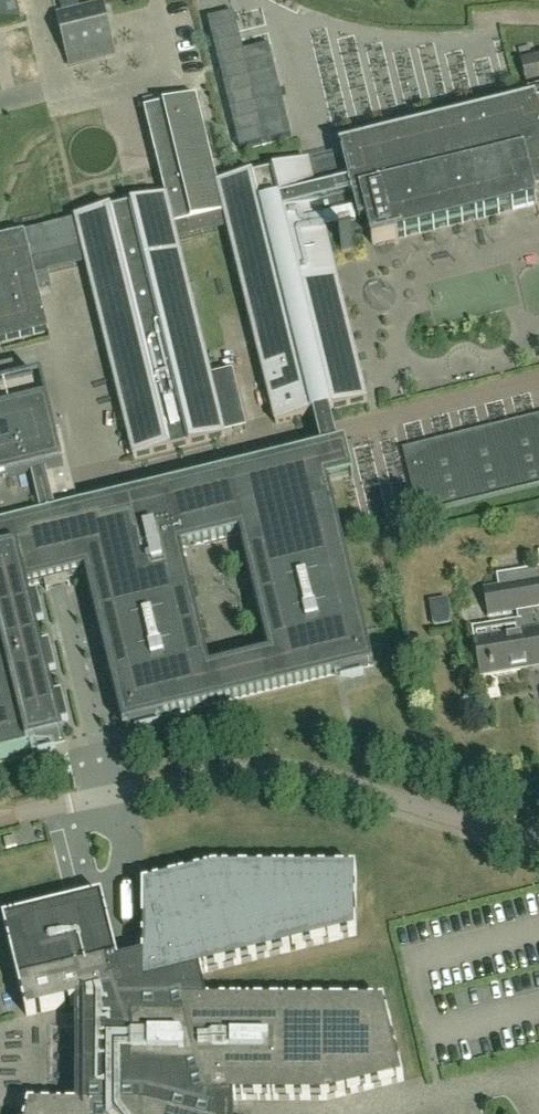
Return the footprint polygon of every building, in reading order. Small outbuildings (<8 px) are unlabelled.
[(115,44),(105,3),(58,17),(68,58),(115,44)] [(292,137),(269,46),(244,52),(234,13),(208,20),(240,149),(292,137)] [(538,81),(538,57),(522,61),(528,84),(538,81)] [(538,203),(538,104),(538,100),(340,149),(341,150),(342,150),(344,157),(310,166),(309,161),(219,183),(198,96),(145,109),(167,196),(75,219),(76,220),(0,239),(0,342),(48,330),(38,288),(51,285),(48,272),(86,263),(134,458),(227,435),(226,434),(248,429),(234,372),(212,377),(178,239),(228,227),(276,423),(368,400),(328,240),(369,229),(373,243),(538,203)] [(56,519),(46,476),(63,472),(41,381),(0,391),(0,763),(31,755),(30,749),(64,741),(61,730),(70,728),(62,697),(54,699),(49,679),(57,677),(50,646),(41,648),(36,627),(45,625),(37,594),(29,597),(26,587),(86,573),(123,727),(373,666),(327,481),(351,475),(344,448),(339,449),(322,453),(56,519)] [(398,439),(411,504),(538,479),(538,412),(398,439)] [(497,575),(499,586),(484,588),(489,616),(518,612),(521,631),(474,639),(481,678),(538,669),(538,568),(497,575)] [(27,1113),(234,1113),(234,1100),(326,1100),(404,1081),(385,1002),(207,1002),(200,974),(356,935),(357,870),(215,869),(143,887),(143,958),(131,961),(119,964),(102,897),(3,921),(27,1016),(77,1004),(77,1106),(29,1106),(27,1113)]
